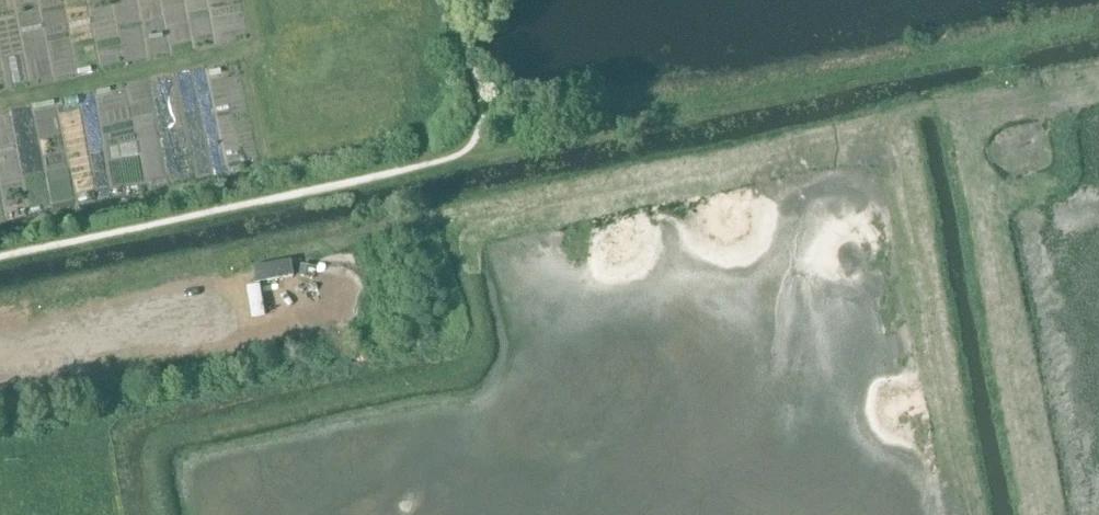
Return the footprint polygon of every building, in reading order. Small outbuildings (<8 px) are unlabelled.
[(294,276),(291,259),(251,267),(254,284),(294,276)] [(261,285),(246,287),(251,318),(265,316),(261,285)]
